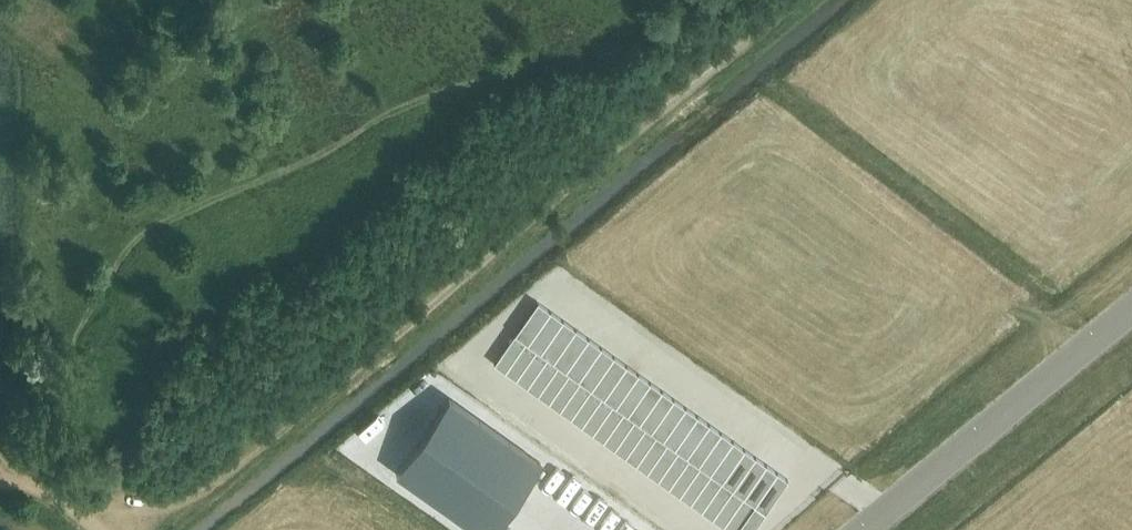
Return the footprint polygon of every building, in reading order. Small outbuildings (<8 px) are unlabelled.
[(537,301),(514,334),(525,342),(527,343),(550,310),(537,301)] [(550,310),(527,343),(536,349),(540,352),(563,319),(550,310)] [(563,319),(540,352),(547,357),(552,361),(554,359),(575,328),(563,319)] [(554,359),(552,361),(558,365),(565,370),(588,337),(575,328),(554,359)] [(514,334),(494,363),(505,371),(525,342),(514,334)] [(588,337),(565,370),(569,373),(577,379),(601,346),(588,337)] [(525,342),(505,371),(516,378),(536,349),(527,343),(525,342)] [(601,346),(577,379),(580,380),(591,388),(613,355),(601,346)] [(536,349),(516,378),(526,386),(547,357),(540,352),(536,349)] [(613,355),(591,388),(601,396),(603,397),(626,364),(613,355)] [(547,357),(526,386),(537,394),(558,365),(552,361),(547,357)] [(626,364),(603,397),(615,405),(638,373),(626,364)] [(558,365),(537,394),(548,402),(569,373),(565,370),(558,365)] [(569,373),(548,402),(559,409),(580,380),(577,379),(569,373)] [(638,373),(615,405),(623,411),(627,414),(650,381),(638,373)] [(580,380),(559,409),(570,417),(591,388),(580,380)] [(650,381),(627,414),(634,419),(638,422),(662,389),(650,381)] [(591,388),(570,417),(581,425),(601,396),(591,388)] [(451,389),(398,464),(490,529),(543,454),(451,389)] [(662,389),(638,422),(645,427),(650,430),(673,398),(662,389)] [(601,396),(581,425),(592,432),(612,403),(603,397),(601,396)] [(673,398),(650,430),(656,434),(662,439),(685,406),(673,398)] [(612,403),(592,432),(603,440),(623,411),(615,405),(612,403)] [(685,406),(662,439),(667,442),(674,447),(697,414),(685,406)] [(623,411),(603,440),(614,448),(634,419),(627,414),(623,411)] [(697,414),(674,447),(678,450),(686,455),(709,423),(697,414)] [(634,419),(614,448),(624,456),(645,427),(638,422),(634,419)] [(709,423),(686,455),(689,457),(697,464),(721,431),(709,423)] [(645,427),(624,456),(635,463),(656,434),(650,430),(645,427)] [(721,431),(697,464),(699,465),(709,472),(732,439),(721,431)] [(656,434),(635,463),(646,471),(667,442),(662,439),(656,434)] [(732,439),(709,472),(710,473),(721,481),(744,448),(732,439)] [(667,442),(646,471),(657,479),(678,450),(674,447),(667,442)] [(744,448),(721,481),(732,488),(755,456),(744,448)] [(678,450),(657,479),(668,486),(689,457),(686,455),(678,450)] [(755,456),(732,488),(743,496),(766,463),(755,456)] [(689,457),(668,486),(679,494),(699,465),(697,464),(689,457)] [(766,463),(743,496),(754,504),(777,471),(766,463)] [(699,465),(679,494),(690,502),(710,473),(709,472),(699,465)] [(777,471),(754,504),(765,511),(788,479),(777,471)] [(710,473),(690,502),(701,510),(721,481),(710,473)] [(721,481),(701,510),(712,517),(732,488),(721,481)] [(732,488),(712,517),(723,525),(743,496),(732,488)] [(723,525),(729,529),(735,529),(754,504),(743,496),(723,525)] [(735,529),(752,529),(765,511),(754,504),(735,529)]
